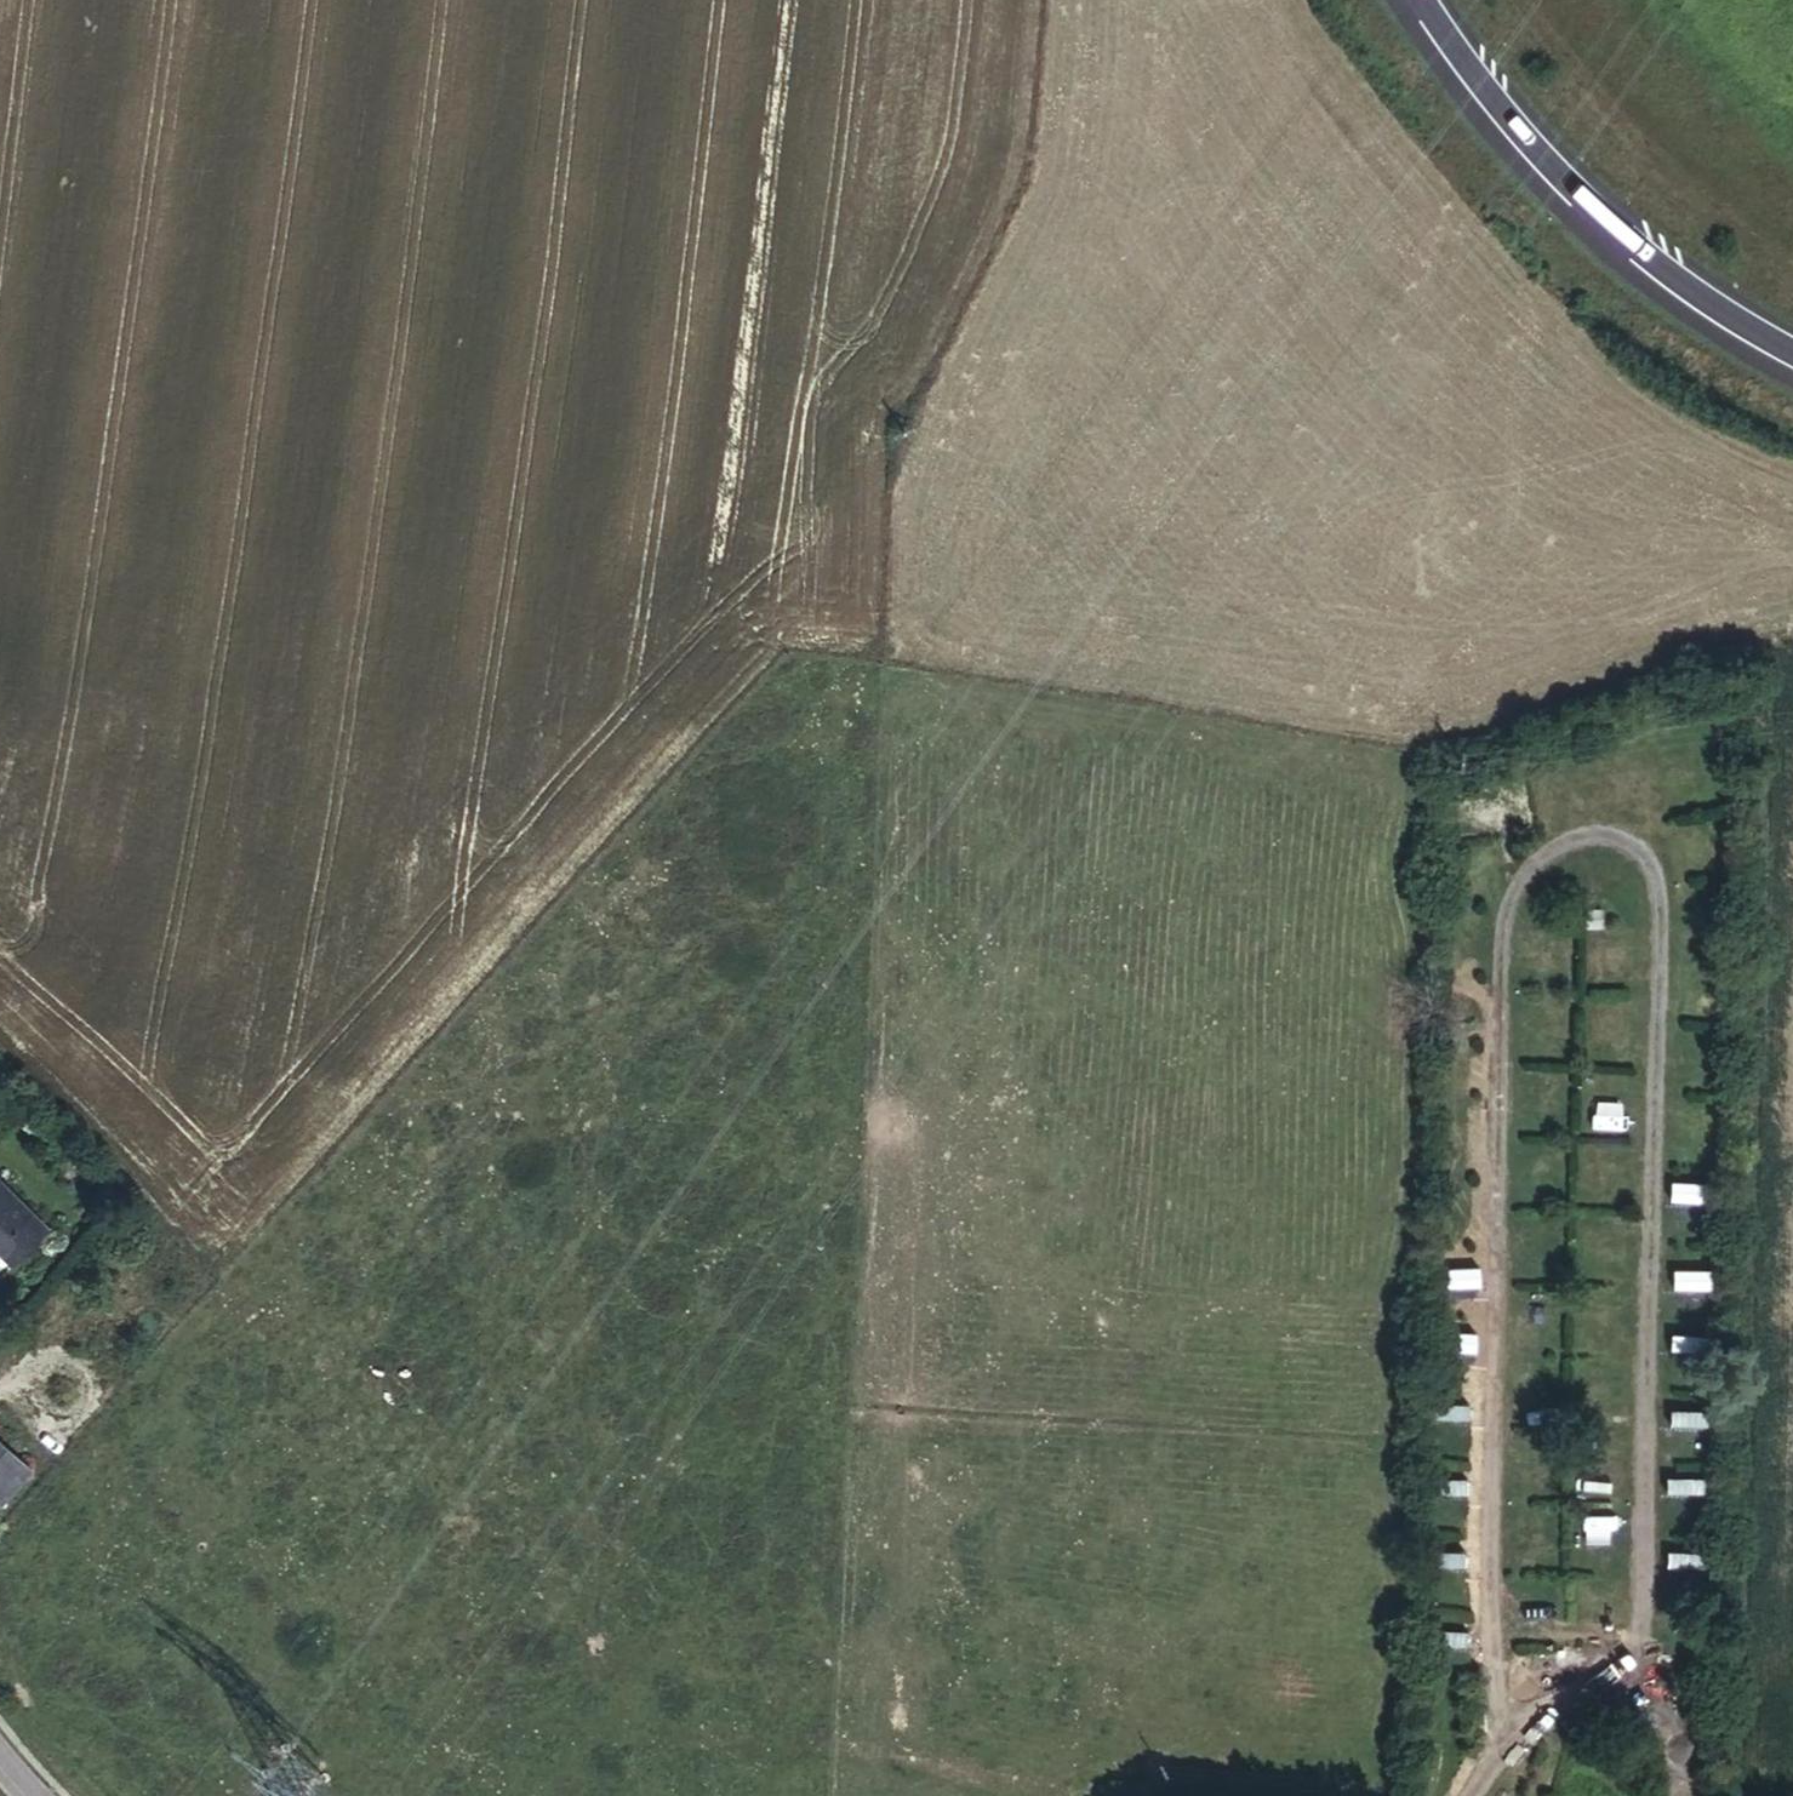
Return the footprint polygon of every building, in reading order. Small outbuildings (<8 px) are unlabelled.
[(13,1250),(49,1215),(4,1168),(0,1172),(0,1237),(13,1250)] [(14,1468),(0,1455),(0,1482),(14,1468)] [(1580,1533),(1579,1551),(1605,1553),(1607,1535),(1580,1533)]
